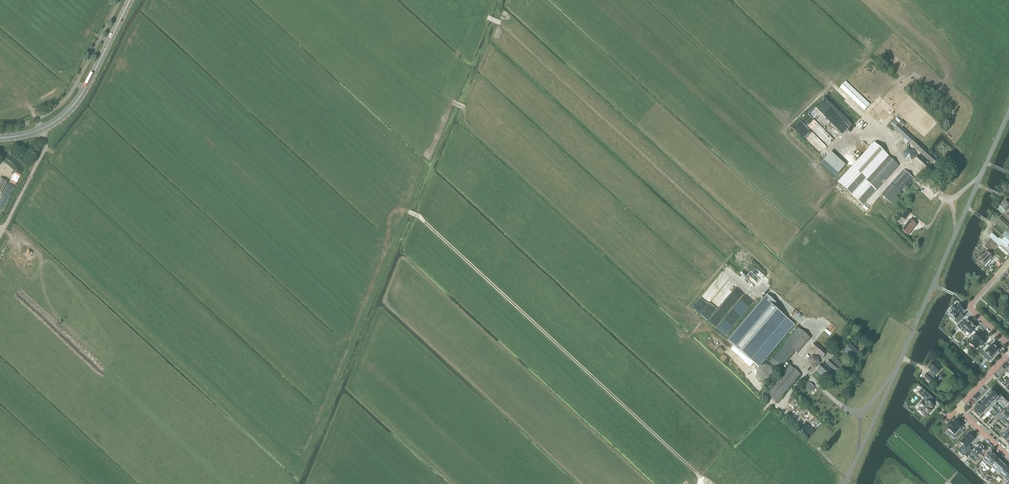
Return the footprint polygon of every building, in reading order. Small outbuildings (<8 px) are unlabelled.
[(913,163),(931,180),(938,172),(931,166),(932,164),(936,168),(940,163),(916,139),(899,124),(894,129),(911,144),(911,145),(931,163),(929,164),(920,155),(913,163)] [(874,143),(852,168),(865,180),(852,195),(863,204),(863,205),(877,190),(899,165),(888,155),(882,150),(874,143)] [(831,152),(824,160),(838,173),(846,165),(831,152)] [(891,203),(901,192),(913,178),(904,170),(892,184),(882,195),(891,203)] [(1008,207),(1008,205),(1005,201),(1000,206),(1000,207),(998,209),(1002,214),(1004,211),(1005,211),(1008,207)] [(986,234),(1008,255),(1008,228),(999,219),(986,234)] [(908,236),(917,225),(910,220),(902,231),(908,236)] [(985,266),(986,265),(993,257),(987,252),(979,261),(985,266)] [(767,295),(728,341),(751,361),(759,367),(795,325),(787,318),(774,307),(777,303),(767,295)] [(958,314),(962,309),(957,304),(954,307),(952,306),(949,309),(951,310),(949,313),(955,318),(953,320),(956,323),(961,316),(958,314)] [(962,321),(956,327),(959,329),(961,327),(967,332),(970,335),(975,328),(967,320),(964,323),(962,321)] [(797,353),(807,342),(811,337),(798,327),(785,342),(786,344),(774,359),(772,358),(769,362),(781,372),(785,368),(783,367),(795,352),(797,353)] [(985,340),(986,338),(985,337),(985,336),(983,334),(982,335),(980,333),(978,335),(978,334),(974,339),(974,340),(972,342),(978,347),(980,345),(981,347),(986,341),(985,340)] [(823,357),(827,353),(815,343),(812,347),(823,357)] [(857,350),(850,344),(845,351),(852,357),(852,356),(855,359),(861,353),(858,350),(857,350)] [(986,352),(985,353),(991,358),(999,351),(992,345),(990,347),(987,344),(983,349),(986,352)] [(823,363),(817,370),(834,386),(840,378),(836,375),(837,373),(839,375),(843,371),(842,370),(845,367),(842,365),(842,364),(843,364),(842,364),(833,356),(830,359),(827,363),(835,371),(834,373),(823,363)] [(933,361),(928,367),(936,375),(942,368),(933,361)] [(776,374),(776,373),(776,371),(775,370),(775,368),(774,367),(772,366),(771,365),(770,365),(768,365),(766,365),(765,365),(763,366),(762,367),(761,368),(760,369),(760,371),(760,372),(760,374),(760,375),(761,377),(761,378),(763,379),(764,380),(765,381),(767,381),(768,381),(770,381),(771,380),(773,380),(774,379),(775,377),(775,376),(776,374)] [(778,403),(782,398),(781,398),(801,375),(790,365),(766,392),(778,403)] [(927,373),(924,376),(932,383),(934,379),(927,373)] [(806,383),(804,386),(811,392),(815,388),(809,382),(808,384),(806,383)] [(921,408),(918,411),(923,416),(927,413),(928,414),(931,411),(930,410),(933,406),(930,404),(931,402),(932,403),(935,399),(922,388),(918,392),(922,396),(923,395),(928,400),(924,404),(922,403),(919,406),(921,408)] [(991,391),(987,395),(994,402),(996,403),(999,399),(1002,396),(998,392),(994,389),(991,392),(991,391)] [(987,395),(983,399),(990,406),(992,407),(993,408),(997,404),(996,403),(994,402),(987,395)] [(983,399),(980,403),(988,411),(992,407),(990,406),(983,399)] [(980,403),(976,407),(985,415),(988,411),(980,403)] [(976,407),(972,411),(981,419),(985,415),(976,407)] [(952,422),(947,428),(948,429),(947,429),(953,434),(951,436),(956,440),(963,432),(960,429),(962,427),(959,424),(956,420),(953,423),(952,422)] [(968,433),(960,442),(965,447),(960,453),(964,456),(964,455),(970,449),(972,447),(969,446),(975,439),(968,433)] [(970,449),(964,455),(967,458),(971,453),(978,460),(986,450),(979,444),(973,451),(970,449)] [(983,462),(986,465),(995,456),(991,452),(983,460),(984,460),(983,462)] [(992,467),(999,460),(995,456),(986,465),(991,469),(992,467)] [(996,471),(1003,464),(999,460),(992,467),(996,471)] [(1003,464),(996,471),(1000,475),(1007,468),(1003,464)] [(1003,480),(1008,473),(1008,470),(1007,468),(1000,475),(999,477),(1003,480)]
